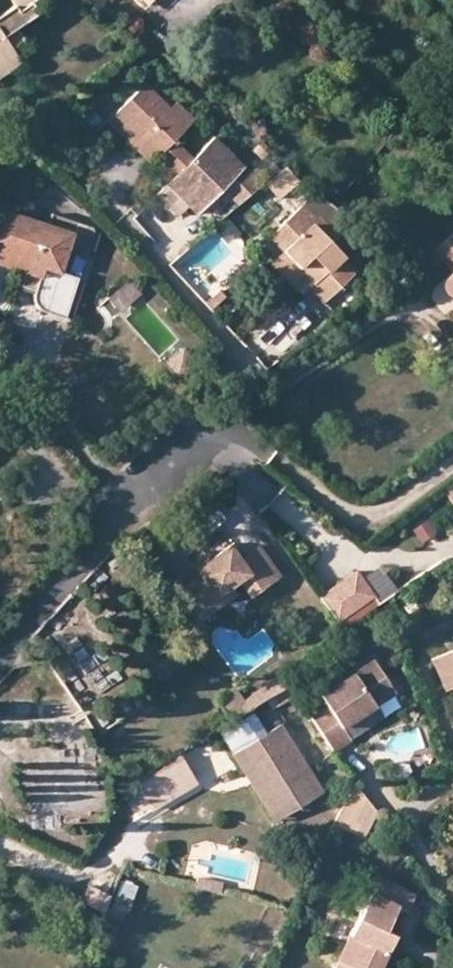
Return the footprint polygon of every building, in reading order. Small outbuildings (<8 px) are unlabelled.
[(21,61),(20,59),(11,46),(22,38),(14,25),(34,12),(29,2),(31,0),(11,0),(13,3),(0,13),(0,76),(21,61)] [(115,114),(156,154),(178,174),(195,158),(174,140),(194,118),(177,101),(170,106),(145,84),(115,114)] [(156,154),(115,114),(108,121),(150,162),(156,154)] [(199,214),(245,168),(215,138),(195,158),(178,174),(169,183),(199,214)] [(228,191),(239,204),(263,185),(248,170),(228,191)] [(305,285),(318,300),(355,267),(323,234),(341,211),(314,190),(266,234),(310,280),(305,285)] [(60,270),(68,246),(84,251),(92,226),(56,215),(53,225),(0,209),(0,262),(24,270),(21,283),(34,288),(33,296),(36,304),(40,308),(65,315),(77,275),(60,270)] [(432,249),(451,270),(442,280),(444,290),(451,296),(452,296),(452,232),(432,249)] [(126,278),(106,296),(121,312),(141,295),(126,278)] [(201,304),(208,311),(222,297),(217,291),(201,304)] [(176,347),(161,361),(163,363),(178,349),(176,347)] [(11,411),(0,400),(0,422),(11,411)] [(124,440),(115,447),(123,457),(131,448),(124,440)] [(445,492),(452,504),(452,487),(445,492)] [(425,522),(414,531),(424,544),(435,535),(425,522)] [(232,544),(208,560),(200,565),(173,583),(192,611),(228,587),(236,581),(243,589),(255,581),(261,589),(278,578),(257,548),(243,558),(232,544)] [(200,565),(208,560),(202,551),(194,557),(200,565)] [(319,596),(337,620),(373,593),(356,569),(319,596)] [(234,596),(228,587),(192,611),(198,619),(234,596)] [(373,593),(337,620),(342,628),(379,601),(373,593)] [(433,658),(445,689),(452,686),(452,687),(452,650),(433,658)] [(309,715),(332,748),(349,737),(340,725),(393,690),(372,658),(318,693),(326,704),(309,715)] [(247,710),(248,712),(262,703),(266,699),(280,690),(273,680),(240,701),(247,710)] [(296,696),(288,684),(280,690),(266,699),(274,710),(296,696)] [(229,720),(247,710),(240,701),(231,689),(216,700),(229,720)] [(258,735),(239,748),(283,813),(323,786),(280,721),(265,730),(262,726),(256,731),(258,735)] [(214,739),(184,754),(199,784),(229,768),(214,739)] [(283,813),(239,748),(234,751),(278,816),(283,813)] [(182,756),(137,782),(154,808),(197,784),(182,756)] [(377,811),(355,783),(334,826),(364,840),(377,811)] [(388,952),(378,948),(388,929),(399,906),(407,909),(415,891),(378,876),(338,960),(354,967),(381,967),(388,952)] [(196,886),(219,891),(221,882),(196,877),(196,886)] [(123,880),(112,906),(126,912),(129,914),(140,887),(123,880)] [(106,904),(104,909),(101,920),(110,937),(112,941),(116,933),(126,912),(112,906),(106,904)] [(378,948),(388,952),(396,933),(388,929),(378,948)]
